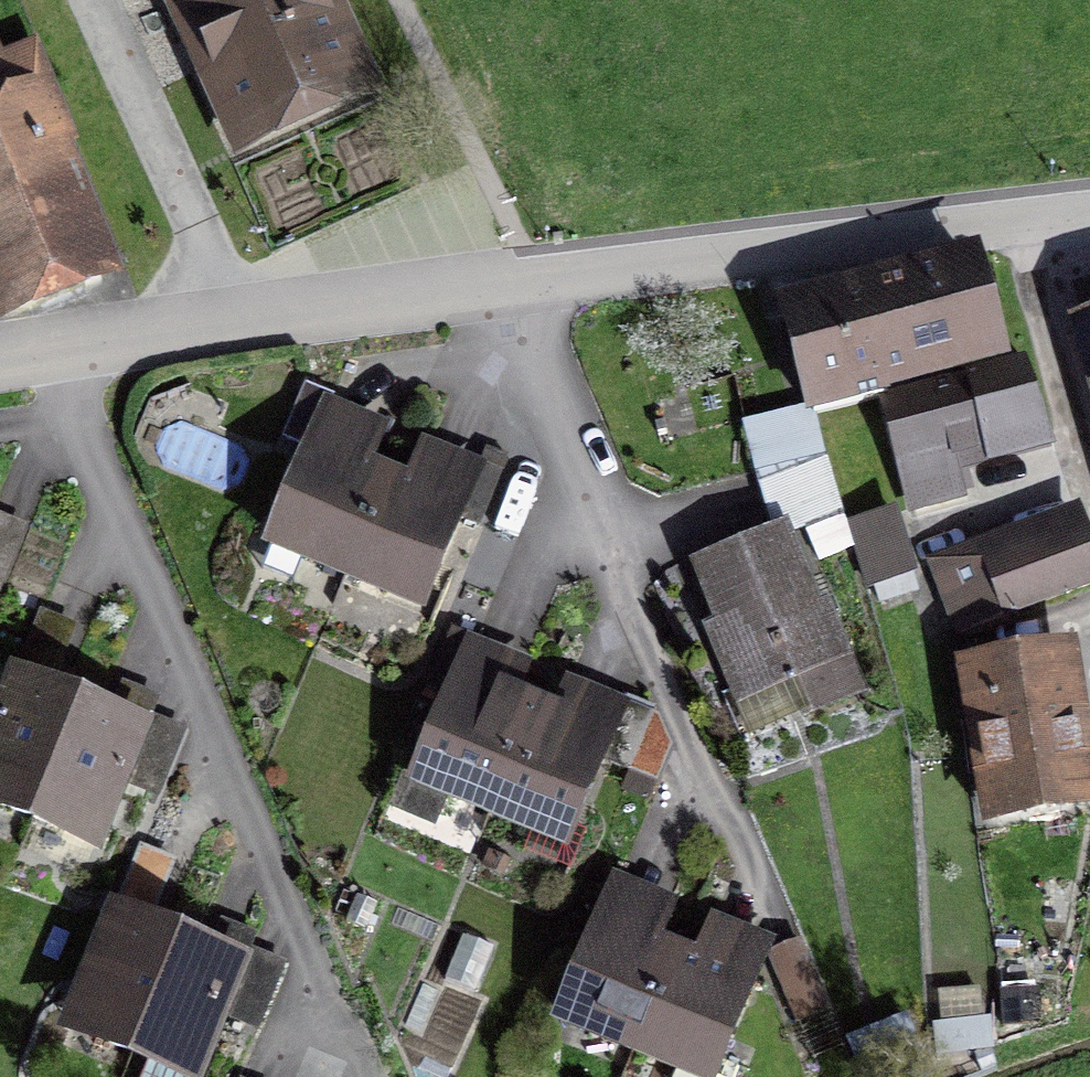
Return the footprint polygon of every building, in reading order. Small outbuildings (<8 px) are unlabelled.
[(389,93),(348,0),(172,0),(242,158),(389,93)] [(135,281),(39,36),(0,51),(0,329),(2,333),(135,281)] [(875,398),(1011,364),(985,257),(785,306),(812,414),(875,398)] [(1081,295),(1089,324),(1089,292),(1081,295)] [(1011,364),(875,398),(903,509),(956,496),(947,460),(1047,435),(1028,360),(1011,364)] [(324,422),(274,530),(346,567),(395,455),(324,422)] [(470,487),(395,455),(346,567),(421,599),(470,487)] [(1089,583),(1089,541),(1077,505),(928,558),(954,631),(1089,583)] [(803,716),(862,692),(787,514),(682,558),(742,702),(789,682),(803,716)] [(853,529),(867,588),(917,577),(903,517),(853,529)] [(518,660),(457,635),(385,808),(440,831),(454,798),(493,814),(534,716),(501,702),(518,660)] [(1089,818),(1089,713),(1081,655),(956,674),(981,834),(1089,818)] [(0,712),(0,805),(26,816),(73,703),(14,678),(0,712)] [(138,730),(73,703),(26,816),(91,842),(138,730)] [(605,745),(534,716),(493,814),(564,844),(605,745)] [(118,918),(71,1031),(130,1056),(177,943),(118,918)] [(671,953),(604,924),(564,1015),(633,1046),(671,953)] [(177,943),(130,1056),(181,1076),(197,1076),(242,970),(177,943)] [(671,953),(633,1046),(681,1066),(677,1076),(739,1076),(744,1064),(723,1056),(752,986),(671,953)] [(814,955),(782,970),(805,1023),(838,1009),(814,955)]
